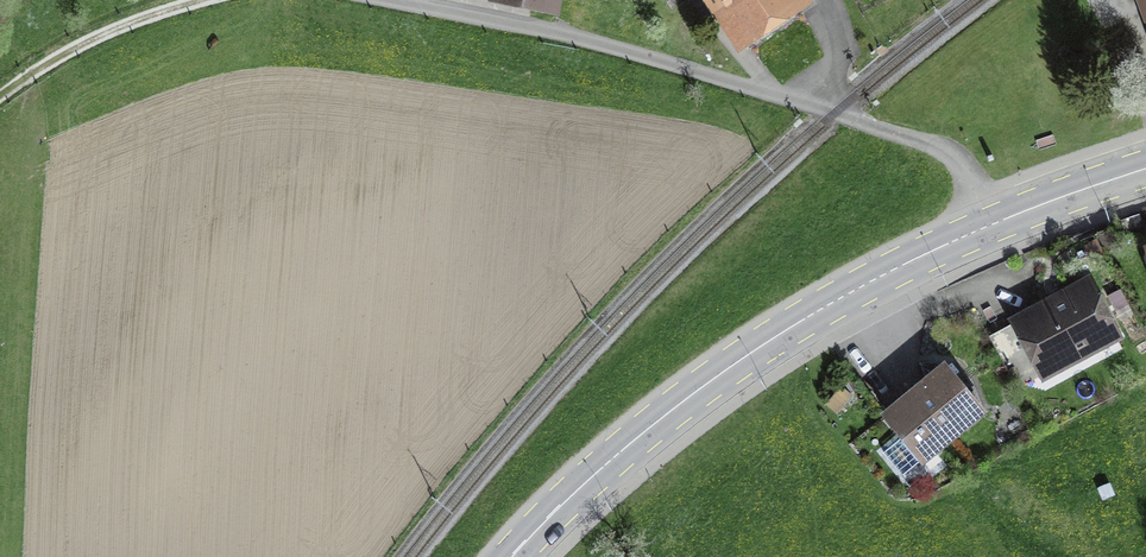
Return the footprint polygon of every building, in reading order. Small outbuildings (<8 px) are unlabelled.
[(551,8),(552,0),(509,0),(551,8)] [(746,34),(793,2),(792,0),(723,0),(746,34)] [(1016,322),(1039,365),(1067,350),(1072,359),(1116,336),(1088,283),(1016,322)] [(884,451),(902,474),(981,410),(946,367),(886,415),(903,436),(884,451)]
